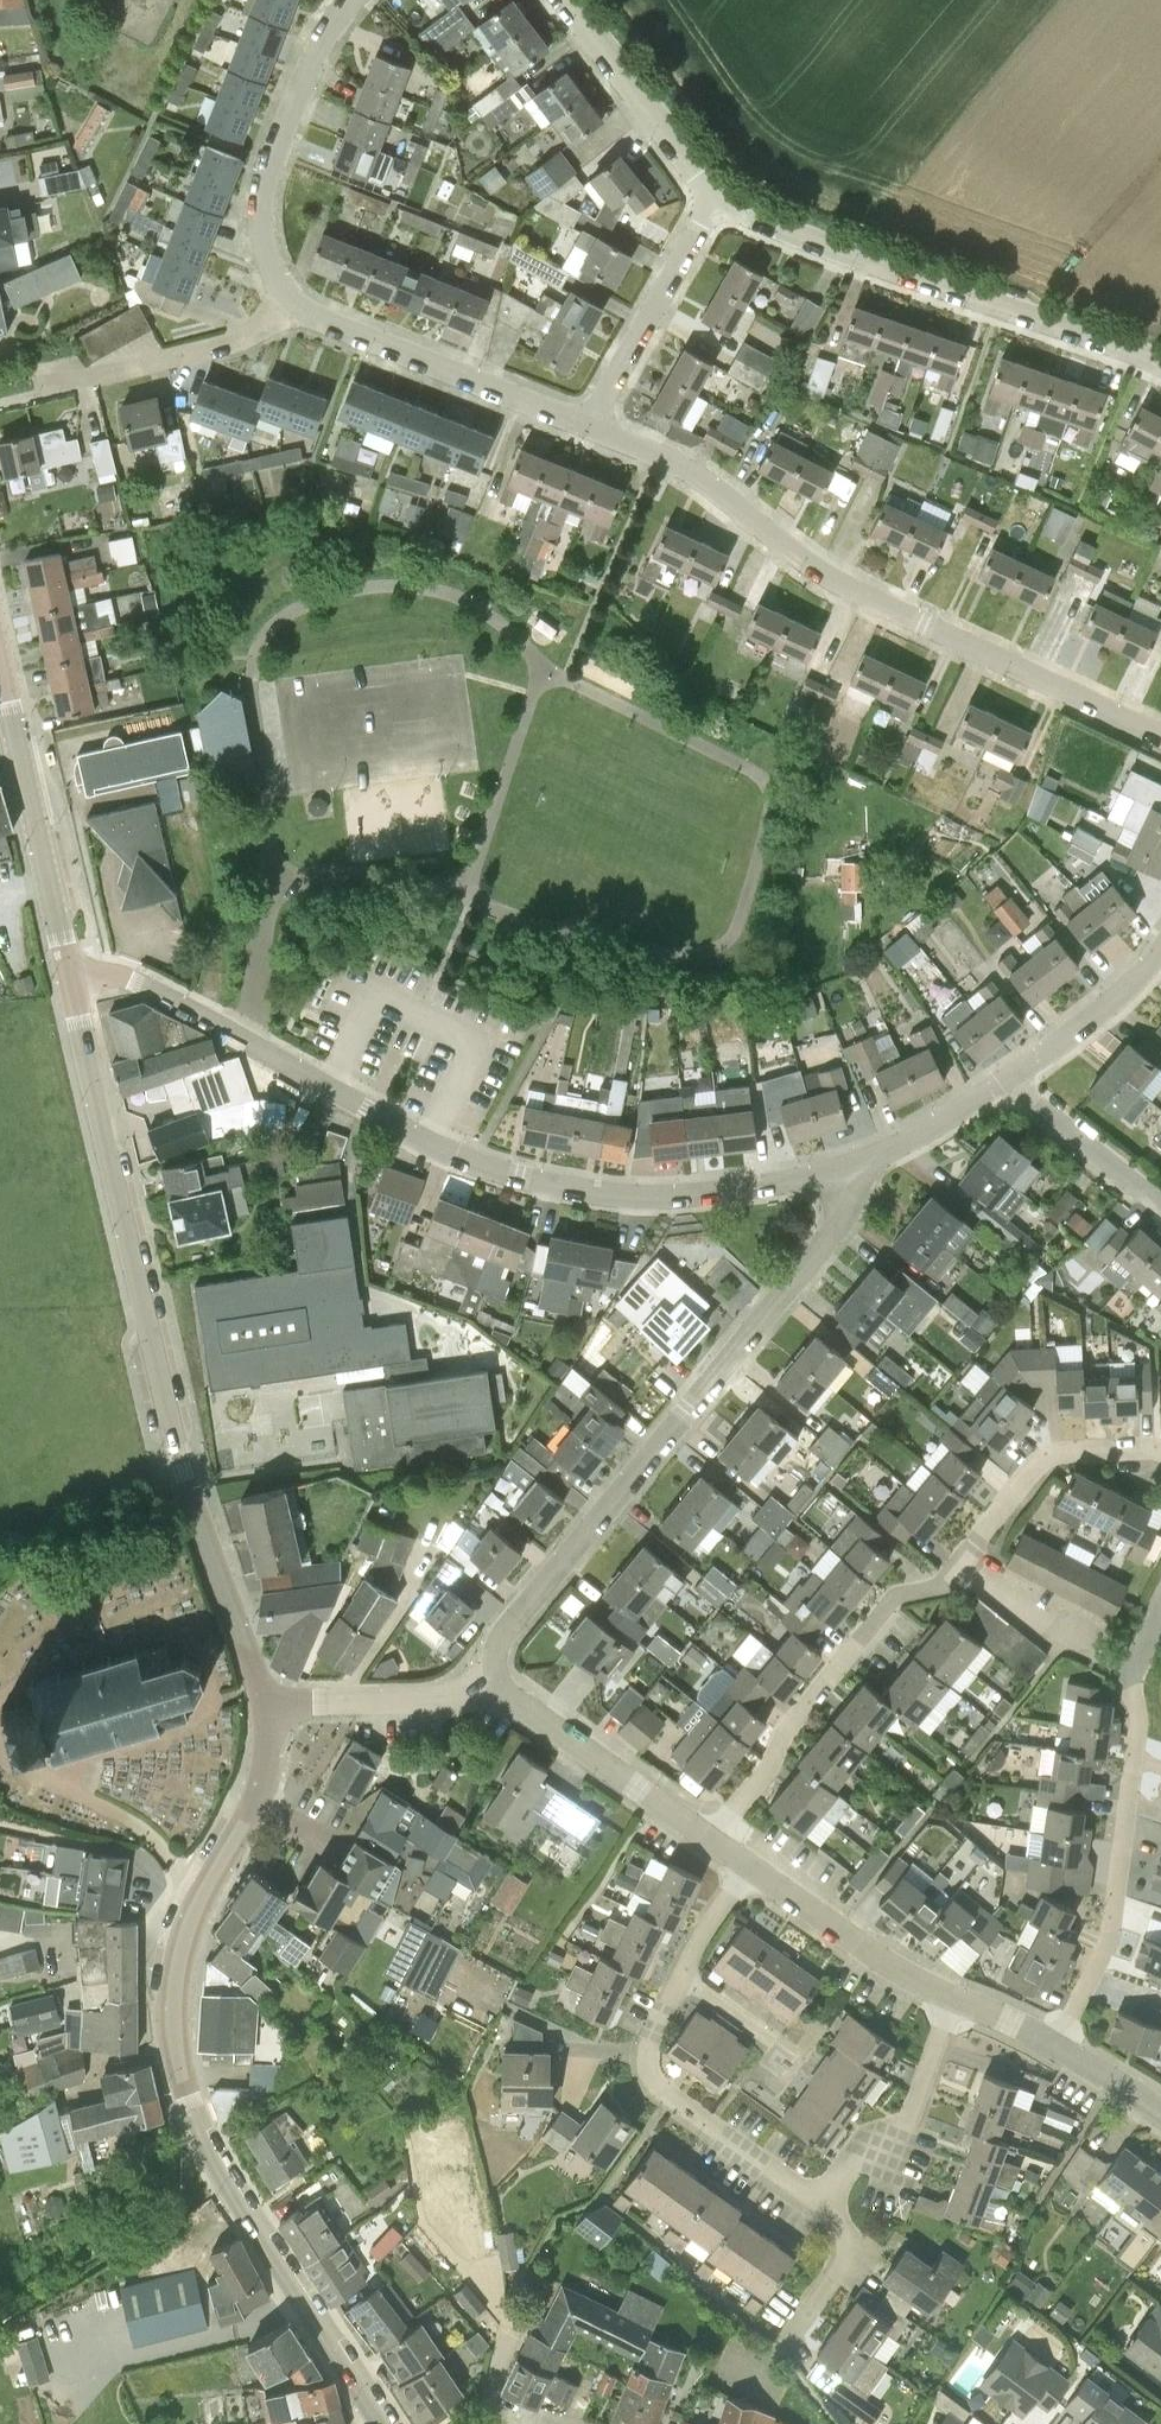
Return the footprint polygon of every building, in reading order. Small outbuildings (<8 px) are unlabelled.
[(110,20),(152,41),(172,0),(120,0),(110,20)] [(293,0),(257,0),(251,15),(285,29),(295,1),(293,0)] [(452,9),(418,33),(427,46),(467,16),(459,5),(462,2),(465,0),(445,0),(452,9)] [(467,16),(427,46),(435,58),(472,31),(491,55),(498,50),(531,25),(512,0),(493,14),(479,25),(475,27),(467,16)] [(10,6),(10,21),(24,21),(28,21),(24,6),(10,6)] [(203,28),(214,32),(222,15),(211,10),(203,28)] [(240,43),(274,56),(285,29),(251,15),(240,43)] [(531,25),(498,50),(515,74),(529,63),(548,48),(531,25)] [(204,52),(214,32),(203,28),(194,47),(204,52)] [(229,71),(263,84),(274,56),(240,43),(229,71)] [(366,82),(400,95),(410,67),(376,54),(366,82)] [(176,82),(188,87),(197,68),(186,63),(176,82)] [(21,86),(43,83),(41,69),(0,76),(0,88),(21,86)] [(219,99),(252,112),(263,84),(229,71),(219,99)] [(552,122),(585,97),(566,71),(547,86),(536,94),(527,81),(522,86),(481,116),(490,129),(524,105),(541,127),(551,121),(552,122)] [(473,106),(481,116),(522,86),(513,73),(508,77),(496,86),(472,105),(473,106)] [(179,105),(188,87),(176,82),(168,100),(179,105)] [(400,95),(366,82),(355,110),(389,123),(400,95)] [(45,94),(43,83),(21,86),(23,97),(45,94)] [(437,87),(430,106),(442,110),(449,92),(437,87)] [(585,97),(552,122),(569,145),(602,120),(585,97)] [(252,112),(219,99),(208,126),(242,139),(252,112)] [(434,130),(442,110),(430,106),(422,126),(434,130)] [(389,123),(355,110),(344,137),(378,151),(389,123)] [(33,130),(5,136),(6,148),(35,142),(33,130)] [(141,153),(152,158),(160,141),(150,135),(141,153)] [(378,151),(344,137),(334,165),(368,178),(378,151)] [(408,140),(405,149),(412,151),(414,142),(408,140)] [(416,142),(409,162),(420,166),(428,146),(416,142)] [(198,174),(231,187),(241,159),(208,147),(198,174)] [(526,176),(535,188),(543,197),(548,194),(575,172),(559,151),(550,158),(526,176)] [(152,158),(141,153),(132,171),(143,177),(152,158)] [(591,179),(606,198),(601,208),(595,219),(613,229),(619,214),(618,213),(613,206),(623,198),(626,201),(629,199),(638,210),(653,199),(619,156),(601,171),(591,179)] [(413,185),(420,166),(409,162),(402,180),(413,185)] [(59,174),(57,163),(40,165),(42,178),(59,174)] [(86,185),(87,184),(97,181),(91,165),(80,170),(86,185)] [(42,178),(39,178),(41,194),(86,185),(80,170),(59,174),(42,178)] [(564,202),(583,187),(585,185),(584,184),(575,172),(548,194),(564,202)] [(198,174),(187,202),(220,215),(231,187),(198,174)] [(118,200),(129,205),(138,186),(128,181),(118,200)] [(129,205),(141,211),(147,214),(150,207),(144,204),(150,193),(138,186),(129,205)] [(347,199),(366,206),(370,195),(351,188),(347,199)] [(564,202),(548,194),(543,197),(533,206),(572,228),(581,211),(564,202)] [(385,214),(389,203),(370,195),(366,206),(380,212),(385,214)] [(488,202),(474,195),(469,205),(482,212),(488,202)] [(120,223),(129,205),(118,200),(109,218),(120,223)] [(209,243),(220,215),(187,202),(176,230),(209,243)] [(19,267),(13,240),(40,235),(37,213),(26,215),(24,203),(0,208),(0,270),(19,267)] [(380,212),(366,206),(361,221),(374,226),(380,212)] [(400,220),(422,228),(425,217),(405,209),(400,220)] [(425,217),(422,228),(438,235),(443,224),(425,217)] [(583,228),(560,268),(569,272),(592,285),(597,276),(614,285),(631,256),(610,244),(597,236),(583,228)] [(176,230),(166,258),(199,270),(209,243),(176,230)] [(460,231),(455,242),(459,243),(475,250),(480,239),(460,231)] [(337,278),(350,244),(323,233),(309,267),(337,278)] [(480,239),(475,250),(495,258),(500,247),(480,239)] [(569,272),(560,268),(513,242),(509,258),(560,287),(569,272)] [(337,278),(365,289),(378,255),(350,244),(337,278)] [(5,281),(15,307),(82,278),(70,252),(5,281)] [(365,289),(392,300),(406,266),(378,255),(365,289)] [(188,298),(199,270),(166,258),(156,282),(142,276),(138,286),(145,301),(159,306),(165,289),(188,298)] [(718,289),(746,304),(763,274),(735,259),(718,289)] [(392,300),(420,311),(433,277),(406,266),(392,300)] [(494,327),(496,318),(503,291),(501,291),(465,276),(460,287),(461,288),(447,321),(475,332),(479,321),(494,327)] [(420,311),(447,321),(461,288),(460,287),(433,277),(420,311)] [(781,284),(774,296),(789,305),(796,293),(781,284)] [(746,304),(718,289),(701,319),(729,335),(746,304)] [(8,331),(3,308),(0,291),(0,333),(8,331)] [(503,291),(496,318),(520,331),(524,324),(547,337),(538,354),(567,370),(586,336),(537,309),(503,291)] [(601,308),(570,291),(570,292),(563,304),(545,294),(537,309),(586,336),(601,308)] [(825,307),(807,297),(789,328),(808,339),(825,307)] [(140,335),(152,329),(138,303),(126,310),(140,335)] [(866,363),(871,347),(882,316),(855,306),(847,328),(843,338),(838,354),(866,363)] [(115,316),(129,342),(140,335),(126,310),(115,316)] [(102,323),(116,349),(129,342),(115,316),(102,323)] [(871,347),(887,353),(899,357),(910,325),(882,316),(871,347)] [(90,329),(104,355),(116,349),(102,323),(90,329)] [(938,335),(910,325),(899,357),(894,372),(888,390),(900,395),(912,361),(927,366),(938,335)] [(90,329),(77,337),(91,362),(104,355),(90,329)] [(938,335),(927,366),(942,371),(937,387),(950,392),(955,376),(958,367),(966,344),(938,335)] [(744,341),(736,357),(768,375),(777,360),(744,341)] [(668,378),(696,393),(713,363),(685,348),(668,378)] [(822,400),(835,362),(814,354),(804,381),(808,383),(804,393),(822,400)] [(773,378),(768,375),(736,357),(728,371),(765,392),(773,378)] [(1001,399),(1015,403),(1028,366),(1002,357),(994,379),(988,394),(982,411),(995,417),(1001,399)] [(1015,403),(1029,408),(1041,412),(1054,375),(1028,366),(1015,403)] [(882,368),(870,403),(882,407),(884,400),(888,390),(894,372),(882,368)] [(1041,449),(1047,432),(1060,437),(1067,421),(1079,384),(1054,375),(1041,412),(1035,429),(1029,445),(1041,449)] [(285,423),(297,388),(269,378),(260,402),(256,413),(257,413),(285,423)] [(696,393),(668,378),(651,408),(679,424),(696,393)] [(340,416),(367,427),(381,392),(354,381),(340,416)] [(204,382),(192,415),(219,427),(232,392),(204,382)] [(1105,393),(1079,384),(1067,421),(1079,425),(1074,443),(1087,448),(1093,430),(1105,393)] [(297,388),(285,423),(313,434),(325,399),(297,388)] [(256,413),(260,402),(232,392),(219,427),(221,427),(218,434),(219,440),(230,445),(235,432),(248,437),(257,413),(256,413)] [(409,404),(381,392),(367,427),(395,438),(409,404)] [(122,405),(132,446),(156,441),(163,468),(173,466),(172,460),(184,457),(178,430),(165,433),(157,397),(122,405)] [(882,407),(877,421),(896,429),(897,428),(902,414),(895,412),(898,404),(884,400),(882,407)] [(436,415),(409,404),(395,438),(423,449),(436,415)] [(929,444),(946,449),(958,410),(942,404),(929,444)] [(1118,450),(1144,464),(1152,449),(1160,432),(1160,416),(1141,406),(1130,427),(1118,450)] [(464,426),(436,415),(423,449),(450,460),(464,426)] [(923,435),(928,421),(913,416),(908,430),(923,435)] [(703,437),(734,454),(751,425),(743,419),(736,430),(723,423),(721,426),(713,421),(703,437)] [(1017,441),(1029,445),(1035,429),(1023,424),(1017,441)] [(492,437),(464,426),(450,460),(478,471),(492,437)] [(48,487),(47,485),(43,468),(48,466),(82,459),(78,438),(67,440),(63,427),(51,430),(0,442),(0,446),(7,476),(28,471),(33,490),(48,487)] [(973,454),(981,434),(965,428),(958,448),(973,454)] [(851,463),(867,472),(884,437),(868,429),(851,463)] [(803,456),(801,455),(807,445),(782,431),(776,442),(773,440),(758,468),(789,484),(803,456)] [(888,431),(885,437),(900,444),(903,439),(888,431)] [(1160,454),(1160,432),(1152,449),(1160,454)] [(1001,441),(981,434),(973,454),(971,458),(991,466),(1001,441)] [(885,437),(884,437),(867,472),(882,480),(900,444),(885,437)] [(91,442),(100,481),(114,477),(113,472),(117,471),(109,438),(91,442)] [(301,446),(282,450),(285,462),(304,458),(301,446)] [(500,500),(526,511),(533,495),(532,495),(547,459),(521,448),(500,500)] [(262,455),(264,467),(285,462),(282,450),(262,455)] [(335,453),(331,464),(351,470),(355,459),(335,453)] [(803,456),(789,484),(819,500),(834,472),(803,456)] [(172,460),(173,466),(174,471),(181,471),(186,469),(184,457),(172,460)] [(244,459),(223,463),(225,475),(246,471),(244,459)] [(355,459),(351,470),(370,477),(374,465),(355,459)] [(547,501),(533,535),(544,539),(572,469),(547,459),(532,495),(533,495),(547,501)] [(225,475),(223,463),(201,468),(204,480),(212,478),(225,475)] [(1159,472),(1157,471),(1149,487),(1160,493),(1160,467),(1159,472)] [(187,469),(181,471),(184,483),(189,482),(187,469)] [(572,469),(544,539),(553,543),(554,543),(568,509),(583,515),(598,479),(572,469)] [(1037,477),(1019,470),(1015,483),(1033,489),(1037,477)] [(409,477),(390,471),(387,482),(406,488),(409,477)] [(225,475),(212,478),(215,491),(228,488),(226,481),(225,475)] [(1049,484),(1060,488),(1064,479),(1052,475),(1049,484)] [(409,476),(406,488),(426,494),(430,483),(409,476)] [(590,538),(602,542),(623,489),(598,479),(583,515),(597,521),(590,538)] [(96,486),(98,501),(117,498),(114,483),(96,486)] [(1091,505),(1105,510),(1113,490),(1099,484),(1091,505)] [(335,514),(338,505),(342,491),(325,486),(321,500),(320,503),(335,514)] [(447,488),(444,500),(464,506),(468,495),(447,488)] [(178,496),(183,514),(197,511),(191,492),(178,496)] [(885,501),(871,530),(902,545),(916,516),(915,515),(920,503),(909,497),(907,501),(891,494),(887,502),(885,501)] [(360,505),(346,500),(342,512),(356,516),(360,505)] [(418,525),(424,507),(410,502),(405,521),(417,524),(418,525)] [(439,534),(453,540),(462,543),(473,514),(450,505),(439,534)] [(969,506),(964,518),(978,524),(984,513),(969,506)] [(1054,506),(1041,532),(1064,543),(1076,517),(1054,506)] [(219,528),(234,525),(231,508),(216,511),(219,528)] [(236,523),(249,520),(246,508),(233,511),(236,523)] [(1000,519),(984,513),(978,524),(994,533),(1000,519)] [(916,516),(902,545),(934,560),(947,531),(916,516)] [(417,524),(405,521),(404,525),(416,529),(417,524)] [(666,525),(636,590),(649,595),(662,567),(667,560),(684,569),(698,540),(666,525)] [(1144,528),(1141,535),(1155,541),(1158,534),(1144,528)] [(133,535),(109,540),(112,556),(115,555),(117,567),(138,563),(133,535)] [(540,549),(544,539),(533,535),(529,545),(540,549)] [(1081,538),(1073,554),(1088,562),(1096,546),(1081,538)] [(538,554),(536,559),(531,571),(540,575),(547,557),(553,543),(544,539),(540,549),(538,554)] [(453,540),(449,548),(459,552),(462,543),(453,540)] [(698,540),(684,569),(715,584),(729,555),(698,540)] [(1024,562),(992,547),(979,576),(1010,591),(1024,562)] [(61,551),(48,553),(25,559),(31,586),(98,571),(94,555),(63,561),(61,551)] [(1066,567),(1082,575),(1088,562),(1073,554),(1066,567)] [(1041,606),(1055,577),(1024,562),(1010,591),(1041,606)] [(1103,570),(1088,562),(1082,575),(1097,582),(1103,570)] [(98,571),(31,586),(36,611),(87,602),(84,585),(104,581),(102,571),(98,572),(98,571)] [(154,591),(141,594),(145,610),(158,607),(154,591)] [(706,602),(721,609),(727,598),(712,591),(706,602)] [(1157,631),(1160,621),(1160,619),(1153,615),(1158,604),(1138,595),(1128,616),(1127,616),(1113,645),(1144,660),(1158,631),(1157,631)] [(727,598),(721,609),(737,617),(742,605),(727,598)] [(87,602),(36,611),(42,637),(113,621),(111,610),(100,613),(97,600),(87,602)] [(1127,616),(1096,601),(1082,630),(1113,645),(1127,616)] [(758,602),(745,631),(760,638),(776,646),(790,617),(758,602)] [(776,646),(807,661),(821,632),(790,617),(776,646)] [(93,626),(43,637),(49,663),(83,655),(84,657),(99,654),(96,638),(115,633),(114,624),(93,628),(93,626)] [(850,681),(852,682),(847,693),(874,706),(879,695),(881,696),(895,667),(864,652),(850,681)] [(83,655),(49,663),(54,688),(118,673),(117,667),(87,673),(84,657),(83,655)] [(895,667),(881,696),(912,711),(926,682),(895,667)] [(118,673),(54,688),(60,715),(88,709),(95,707),(109,704),(107,690),(122,687),(118,673)] [(801,688),(816,695),(821,683),(806,676),(801,688)] [(816,695),(832,703),(838,691),(821,683),(816,695)] [(222,692),(197,718),(209,766),(236,779),(256,762),(247,708),(222,692)] [(987,746),(1000,717),(969,703),(956,731),(987,746)] [(205,753),(218,759),(218,758),(206,753),(201,727),(201,726),(210,717),(210,716),(200,726),(198,727),(190,728),(195,755),(203,754),(205,753)] [(1000,717),(987,746),(1018,761),(1032,732),(1000,717)] [(928,734),(913,727),(900,753),(915,760),(928,734)] [(75,772),(77,783),(84,782),(87,795),(191,771),(182,730),(77,754),(78,758),(76,763),(75,767),(75,772)] [(913,764),(928,772),(943,741),(928,734),(915,760),(913,764)] [(824,757),(831,742),(816,735),(809,750),(824,757)] [(1025,780),(1000,768),(992,784),(1002,789),(999,796),(1014,803),(1025,780)] [(1053,793),(1059,780),(1046,774),(1040,787),(1053,793)] [(0,783),(0,832),(14,828),(0,783)] [(1160,843),(1160,809),(1153,806),(1159,793),(1138,783),(1132,796),(1127,793),(1122,803),(1131,808),(1130,810),(1147,818),(1140,833),(1160,843)] [(1032,797),(1024,813),(1039,820),(1047,804),(1032,797)] [(155,801),(109,812),(86,818),(125,860),(121,871),(130,880),(122,906),(160,898),(182,920),(177,894),(155,801)] [(1060,835),(1071,841),(1092,853),(1103,834),(1069,818),(1060,835)] [(1112,853),(1159,876),(1160,871),(1160,843),(1140,833),(1124,825),(1117,839),(1119,840),(1112,853)] [(1089,863),(1094,855),(1092,853),(1071,841),(1066,849),(1089,863)] [(857,903),(857,890),(867,890),(867,861),(840,861),(841,878),(841,890),(843,890),(843,903),(857,903)] [(1090,902),(1113,930),(1136,911),(1103,871),(1093,880),(1102,891),(1090,902)] [(1065,885),(1069,880),(1064,875),(1059,880),(1065,885)] [(1075,886),(1053,906),(1090,950),(1113,930),(1090,902),(1089,903),(1075,886)] [(940,903),(948,913),(963,900),(955,890),(940,903)] [(1014,934),(1015,933),(1024,925),(1030,920),(1009,894),(1008,896),(1003,890),(990,902),(994,907),(993,908),(1014,934)] [(857,904),(843,904),(843,919),(857,919),(857,904)] [(928,920),(913,932),(919,941),(935,928),(928,920)] [(1046,924),(1036,933),(1023,944),(1033,955),(1033,956),(1055,984),(1079,965),(1046,924)] [(884,950),(898,967),(921,948),(907,930),(884,950)] [(1009,954),(999,962),(1031,1003),(1055,984),(1033,956),(1019,967),(1009,954)] [(32,975),(16,980),(20,993),(36,988),(32,975)] [(977,1012),(1000,1040),(1023,1021),(990,981),(979,990),(989,1001),(977,1012)] [(790,1023),(817,1014),(811,994),(784,1003),(790,1023)] [(181,1021),(144,1002),(109,1012),(121,1058),(113,1061),(122,1093),(145,1087),(163,1080),(210,1063),(220,1061),(212,1037),(188,1044),(181,1021)] [(616,1066),(615,1065),(608,1100),(599,1155),(625,1160),(632,1125),(619,1123),(627,1081),(621,1080),(623,1071),(626,1072),(637,1010),(626,1008),(616,1066)] [(954,1011),(944,1020),(977,1059),(1000,1040),(977,1012),(963,1023),(954,1011)] [(689,1012),(688,1026),(701,1027),(703,1013),(689,1012)] [(569,1014),(557,1013),(556,1023),(568,1024),(569,1014)] [(849,1024),(855,1035),(865,1030),(858,1018),(849,1024)] [(902,1060),(918,1092),(945,1079),(930,1049),(939,1045),(930,1025),(910,1035),(918,1053),(902,1060)] [(1109,1066),(1139,1090),(1158,1066),(1128,1042),(1109,1066)] [(850,1063),(854,1061),(846,1046),(842,1048),(850,1063)] [(867,1079),(876,1075),(891,1105),(918,1092),(902,1060),(886,1068),(877,1050),(858,1059),(867,1079)] [(177,1118),(171,1121),(149,1130),(148,1130),(159,1158),(162,1157),(210,1140),(201,1116),(255,1101),(240,1058),(221,1065),(220,1061),(210,1063),(163,1080),(177,1118)] [(572,1150),(599,1155),(608,1100),(615,1065),(607,1064),(600,1100),(582,1097),(572,1150)] [(556,1092),(545,1145),(572,1150),(582,1097),(566,1094),(571,1067),(561,1065),(556,1092)] [(802,1075),(809,1097),(819,1131),(847,1122),(837,1088),(846,1086),(839,1066),(819,1072),(818,1070),(802,1075)] [(1150,1100),(1138,1090),(1139,1090),(1109,1066),(1089,1091),(1119,1115),(1120,1113),(1132,1123),(1150,1100)] [(718,1102),(695,1105),(691,1071),(679,1072),(679,1077),(680,1081),(682,1103),(683,1103),(685,1118),(684,1118),(688,1153),(723,1149),(718,1102)] [(819,1131),(809,1097),(791,1103),(785,1082),(765,1088),(771,1109),(780,1106),(790,1139),(819,1131)] [(718,1102),(723,1149),(756,1144),(748,1085),(716,1089),(718,1102)] [(545,1145),(556,1092),(545,1090),(544,1108),(526,1105),(519,1139),(545,1145)] [(688,1153),(684,1118),(672,1119),(651,1122),(655,1157),(688,1153)] [(328,1129),(315,1165),(340,1161),(348,1136),(328,1129)] [(1030,1157),(1000,1133),(980,1156),(1021,1190),(1039,1169),(1028,1160),(1030,1157)] [(223,1155),(164,1166),(170,1197),(243,1182),(284,1171),(280,1154),(226,1165),(223,1155)] [(982,1215),(1001,1230),(1009,1220),(1008,1219),(1028,1195),(1021,1190),(980,1156),(961,1181),(989,1205),(982,1215)] [(296,1169),(298,1184),(279,1187),(283,1213),(344,1202),(341,1178),(340,1163),(340,1161),(315,1165),(296,1169)] [(425,1181),(405,1174),(385,1167),(370,1209),(390,1217),(409,1224),(425,1181)] [(243,1182),(170,1197),(180,1240),(203,1235),(232,1229),(229,1216),(249,1211),(243,1182)] [(1067,1188),(1051,1207),(1047,1212),(1059,1222),(1078,1198),(1067,1188)] [(952,1252),(972,1228),(933,1195),(913,1219),(952,1252)] [(415,1265),(442,1275),(469,1208),(440,1197),(426,1231),(432,1233),(428,1245),(430,1246),(429,1249),(420,1246),(416,1258),(400,1251),(392,1272),(410,1279),(415,1265)] [(442,1275),(475,1288),(500,1220),(469,1208),(442,1275)] [(1065,1222),(1082,1236),(1092,1225),(1075,1210),(1065,1222)] [(211,1390),(384,1364),(386,1377),(414,1372),(406,1322),(365,1328),(348,1214),(292,1222),(299,1269),(228,1279),(195,1284),(205,1353),(211,1390)] [(952,1252),(913,1219),(893,1244),(922,1267),(937,1280),(957,1255),(952,1252)] [(475,1288),(488,1293),(486,1298),(502,1304),(503,1299),(504,1299),(512,1280),(502,1276),(507,1262),(516,1266),(530,1232),(500,1220),(475,1288)] [(1032,1256),(1012,1240),(986,1220),(977,1231),(999,1249),(1023,1268),(1032,1256)] [(1101,1270),(1120,1287),(1125,1282),(1126,1282),(1134,1272),(1160,1240),(1160,1233),(1157,1229),(1150,1236),(1139,1226),(1130,1235),(1120,1226),(1096,1253),(1107,1263),(1101,1270)] [(1012,1240),(1032,1256),(1038,1248),(1040,1246),(1020,1230),(1012,1240)] [(545,1274),(539,1306),(567,1313),(575,1278),(582,1242),(551,1236),(544,1273),(545,1274)] [(1134,1272),(1126,1282),(1135,1290),(1144,1280),(1154,1289),(1160,1281),(1160,1240),(1134,1272)] [(575,1278),(567,1313),(582,1316),(584,1298),(591,1299),(592,1294),(594,1283),(604,1286),(612,1248),(582,1242),(575,1278)] [(390,1261),(381,1257),(378,1266),(387,1270),(390,1261)] [(693,1291),(694,1289),(693,1288),(692,1290),(685,1283),(686,1282),(685,1281),(684,1282),(676,1275),(677,1274),(676,1273),(675,1274),(668,1268),(669,1266),(668,1265),(668,1266),(668,1265),(660,1259),(661,1258),(659,1257),(617,1303),(644,1327),(644,1326),(662,1306),(671,1315),(693,1291)] [(855,1289),(884,1313),(904,1289),(875,1266),(855,1289)] [(884,1313),(855,1289),(835,1314),(864,1338),(884,1313)] [(652,1334),(641,1346),(662,1365),(673,1353),(676,1356),(707,1323),(696,1313),(707,1301),(706,1300),(705,1302),(693,1291),(671,1315),(662,1306),(644,1326),(652,1334)] [(971,1322),(979,1313),(952,1291),(943,1303),(969,1325),(971,1322)] [(618,1327),(628,1316),(617,1306),(607,1317),(618,1327)] [(983,1308),(979,1313),(971,1322),(984,1334),(997,1320),(983,1308)] [(492,1326),(512,1333),(516,1324),(496,1317),(492,1326)] [(970,1326),(960,1338),(974,1350),(984,1338),(978,1332),(970,1326)] [(512,1334),(492,1327),(490,1331),(508,1344),(512,1334)] [(1031,1329),(1015,1329),(1016,1346),(1032,1345),(1031,1329)] [(826,1382),(845,1359),(817,1336),(798,1359),(826,1382)] [(1054,1347),(1054,1340),(1046,1340),(1046,1348),(1054,1347)] [(1046,1348),(1039,1348),(1040,1384),(1056,1383),(1057,1406),(1073,1405),(1074,1414),(1084,1413),(1082,1376),(1083,1376),(1083,1367),(1057,1369),(1056,1347),(1054,1347),(1046,1348)] [(1039,1348),(1010,1350),(1027,1384),(1040,1383),(1039,1348)] [(1010,1350),(974,1393),(977,1396),(1024,1434),(1031,1425),(1024,1419),(1034,1407),(1018,1396),(1027,1384),(1010,1350)] [(903,1388),(913,1376),(886,1354),(876,1366),(899,1385),(903,1388)] [(547,1370),(560,1380),(570,1367),(557,1357),(547,1370)] [(778,1384),(806,1407),(826,1382),(798,1359),(778,1384)] [(1112,1422),(1110,1375),(1109,1362),(1096,1362),(1097,1375),(1082,1376),(1084,1413),(1084,1414),(1100,1413),(1101,1422),(1112,1422)] [(1136,1374),(1110,1375),(1112,1422),(1123,1421),(1123,1412),(1153,1410),(1150,1362),(1136,1363),(1136,1374)] [(582,1390),(593,1376),(577,1363),(566,1377),(582,1390)] [(876,1366),(868,1377),(890,1395),(899,1385),(876,1366)] [(386,1384),(372,1386),(343,1390),(345,1401),(348,1423),(348,1424),(349,1424),(350,1434),(349,1434),(350,1435),(355,1469),(487,1449),(484,1429),(495,1427),(495,1428),(496,1428),(487,1367),(486,1368),(486,1369),(474,1370),(387,1383),(387,1382),(386,1382),(386,1384)] [(497,1398),(508,1397),(506,1369),(495,1370),(497,1398)] [(575,1428),(574,1429),(603,1453),(623,1429),(614,1421),(624,1408),(620,1405),(611,1398),(593,1383),(581,1397),(593,1406),(580,1422),(575,1428)] [(623,1383),(611,1398),(620,1405),(632,1390),(623,1383)] [(560,1388),(552,1397),(559,1403),(567,1393),(560,1388)] [(951,1428),(978,1450),(987,1439),(999,1449),(1009,1437),(1016,1443),(1024,1434),(977,1396),(951,1428)] [(547,1405),(575,1428),(580,1422),(551,1399),(549,1397),(544,1403),(547,1405)] [(941,1418),(946,1412),(934,1402),(929,1408),(941,1418)] [(787,1430),(788,1429),(760,1406),(740,1430),(777,1460),(796,1436),(787,1430)] [(872,1420),(862,1433),(871,1440),(881,1427),(872,1420)] [(829,1425),(819,1436),(842,1455),(851,1443),(829,1425)] [(939,1438),(942,1440),(924,1462),(934,1470),(963,1493),(981,1471),(969,1462),(978,1450),(951,1428),(949,1427),(939,1438)] [(603,1453),(574,1429),(554,1454),(534,1437),(524,1449),(548,1467),(557,1456),(583,1477),(603,1453)] [(777,1460),(740,1430),(720,1454),(748,1477),(749,1476),(758,1483),(777,1460)] [(819,1436),(810,1447),(823,1457),(834,1466),(842,1455),(819,1436)] [(527,1490),(514,1506),(541,1528),(564,1500),(538,1479),(548,1467),(524,1449),(520,1446),(503,1473),(527,1490)] [(916,1493),(944,1516),(963,1493),(934,1470),(933,1471),(925,1465),(917,1475),(925,1481),(916,1492),(916,1493)] [(1074,1469),(1052,1513),(1077,1526),(1083,1515),(1100,1482),(1074,1469)] [(839,1489),(846,1480),(834,1471),(827,1480),(839,1489)] [(711,1523),(730,1499),(702,1476),(683,1500),(711,1523)] [(804,1482),(786,1506),(795,1513),(814,1490),(804,1482)] [(904,1482),(876,1517),(904,1541),(914,1529),(926,1539),(944,1516),(916,1493),(916,1492),(904,1482)] [(1100,1482),(1083,1515),(1109,1528),(1125,1496),(1100,1482)] [(241,1498),(249,1530),(259,1571),(260,1571),(261,1576),(263,1590),(263,1591),(263,1593),(264,1593),(341,1583),(339,1562),(302,1565),(301,1561),(311,1559),(304,1527),(307,1526),(303,1511),(301,1511),(295,1485),(286,1488),(265,1493),(241,1498)] [(795,1513),(786,1506),(772,1494),(762,1506),(785,1525),(795,1513)] [(1135,1541),(1128,1556),(1141,1562),(1158,1529),(1145,1522),(1151,1509),(1125,1496),(1109,1528),(1135,1541)] [(663,1525),(690,1547),(711,1523),(683,1500),(663,1525)] [(753,1518),(776,1537),(785,1525),(762,1506),(753,1518)] [(513,1509),(506,1518),(519,1528),(525,1520),(513,1509)] [(858,1514),(831,1546),(871,1580),(875,1582),(893,1559),(881,1549),(889,1539),(858,1514)] [(414,1537),(369,1522),(361,1547),(372,1550),(366,1576),(355,1593),(345,1585),(341,1588),(340,1587),(333,1606),(373,1633),(397,1596),(396,1596),(395,1597),(386,1592),(397,1575),(401,1578),(414,1537)] [(464,1569),(472,1575),(481,1564),(499,1579),(522,1551),(491,1525),(479,1539),(481,1541),(470,1554),(456,1543),(448,1555),(464,1569)] [(776,1537),(775,1538),(785,1546),(795,1533),(785,1525),(776,1537)] [(1006,1565),(1019,1571),(1036,1538),(1023,1532),(1006,1565)] [(787,1548),(785,1546),(775,1538),(770,1544),(783,1554),(787,1548)] [(1019,1571),(1033,1578),(1049,1545),(1036,1538),(1019,1571)] [(1033,1578),(1045,1585),(1062,1552),(1049,1545),(1033,1578)] [(625,1570),(666,1602),(685,1578),(645,1546),(625,1570)] [(832,1550),(814,1572),(823,1580),(852,1603),(871,1580),(831,1546),(829,1548),(832,1550)] [(1045,1585),(1058,1591),(1075,1558),(1062,1552),(1045,1585)] [(426,1613),(425,1614),(453,1636),(474,1609),(448,1588),(464,1569),(448,1555),(425,1588),(414,1603),(426,1613)] [(1058,1591),(1072,1599),(1088,1565),(1075,1558),(1058,1591)] [(728,1595),(737,1583),(715,1565),(705,1577),(728,1595)] [(1072,1599),(1085,1606),(1102,1572),(1088,1565),(1072,1599)] [(638,1639),(647,1628),(667,1604),(666,1602),(625,1570),(605,1594),(620,1605),(610,1616),(638,1639)] [(823,1580),(814,1572),(814,1571),(803,1584),(799,1581),(783,1601),(791,1608),(820,1632),(828,1621),(834,1626),(852,1603),(823,1580)] [(1085,1606),(1098,1612),(1116,1579),(1102,1572),(1085,1606)] [(705,1577),(696,1588),(719,1606),(728,1595),(705,1577)] [(1116,1579),(1098,1612),(1112,1619),(1129,1586),(1116,1579)] [(314,1626),(320,1609),(329,1609),(333,1606),(340,1587),(341,1583),(264,1593),(263,1606),(261,1605),(257,1625),(258,1626),(260,1631),(283,1629),(272,1662),(294,1675),(295,1673),(294,1672),(314,1626)] [(954,1621),(965,1631),(988,1604),(976,1594),(954,1621)] [(788,1608),(770,1595),(763,1604),(775,1614),(780,1618),(788,1608)] [(1113,1617),(1128,1625),(1138,1605),(1123,1597),(1113,1617)] [(965,1631),(977,1640),(999,1614),(988,1604),(965,1631)] [(793,1630),(775,1651),(804,1675),(822,1653),(810,1643),(820,1632),(791,1608),(781,1620),(793,1630)] [(725,1624),(729,1618),(719,1611),(711,1620),(716,1625),(725,1624)] [(977,1640),(982,1644),(989,1650),(1010,1623),(999,1614),(977,1640)] [(946,1617),(931,1635),(965,1664),(982,1644),(977,1640),(965,1631),(954,1621),(947,1615),(945,1617),(946,1617)] [(604,1678),(627,1649),(587,1616),(564,1645),(581,1658),(582,1657),(603,1674),(601,1675),(604,1678)] [(1000,1659),(1022,1632),(1010,1623),(989,1650),(1000,1659)] [(350,1667),(365,1644),(335,1624),(320,1648),(350,1667)] [(1022,1632),(1000,1659),(1012,1669),(1033,1641),(1022,1632)] [(680,1653),(656,1634),(647,1646),(670,1666),(680,1653)] [(965,1664),(931,1635),(914,1656),(949,1684),(965,1664)] [(71,1756),(70,1753),(81,1749),(82,1754),(87,1753),(85,1748),(106,1742),(107,1747),(112,1745),(111,1741),(131,1735),(132,1739),(137,1738),(136,1733),(157,1727),(158,1731),(163,1730),(162,1725),(166,1724),(166,1723),(180,1719),(185,1716),(188,1719),(190,1715),(187,1713),(192,1711),(193,1710),(192,1709),(195,1704),(195,1705),(196,1703),(193,1696),(194,1695),(197,1699),(200,1696),(197,1692),(203,1683),(207,1683),(207,1678),(203,1678),(200,1667),(203,1664),(200,1661),(197,1663),(187,1658),(187,1653),(183,1653),(182,1657),(171,1661),(170,1656),(169,1657),(169,1655),(168,1655),(166,1649),(167,1648),(166,1646),(168,1643),(165,1641),(163,1645),(144,1650),(144,1649),(139,1650),(138,1646),(133,1647),(134,1652),(113,1658),(112,1653),(107,1655),(108,1659),(88,1665),(86,1661),(82,1662),(83,1667),(63,1673),(62,1668),(57,1670),(58,1674),(36,1681),(35,1676),(30,1678),(32,1682),(31,1682),(31,1683),(27,1685),(28,1689),(32,1688),(34,1691),(37,1701),(36,1701),(37,1702),(10,1710),(2,1706),(0,1710),(0,1712),(7,1716),(10,1723),(12,1724),(13,1722),(16,1724),(19,1732),(15,1733),(13,1735),(16,1743),(11,1751),(17,1754),(21,1746),(28,1744),(31,1754),(45,1750),(41,1739),(49,1737),(49,1740),(50,1739),(53,1747),(52,1748),(52,1749),(52,1752),(47,1753),(49,1758),(53,1757),(53,1758),(54,1757),(56,1762),(60,1761),(60,1759),(62,1759),(61,1758),(69,1756),(69,1757),(71,1756)] [(1012,1669),(1026,1680),(1048,1654),(1033,1641),(1012,1669)] [(736,1676),(764,1700),(773,1689),(785,1698),(804,1675),(775,1651),(763,1642),(736,1676)] [(682,1657),(698,1669),(707,1657),(691,1645),(682,1657)] [(949,1684),(914,1656),(898,1676),(933,1704),(949,1684)] [(382,1661),(373,1675),(389,1675),(397,1672),(390,1658),(382,1661)] [(708,1711),(748,1744),(767,1720),(755,1711),(764,1700),(736,1676),(708,1711)] [(898,1676),(882,1695),(882,1696),(899,1710),(898,1711),(916,1725),(933,1704),(898,1676)] [(883,1729),(898,1711),(899,1710),(882,1696),(882,1695),(864,1681),(863,1683),(848,1701),(883,1729)] [(1075,1724),(1119,1730),(1120,1719),(1111,1718),(1114,1702),(1101,1701),(1103,1686),(1069,1681),(1067,1697),(1078,1699),(1075,1724)] [(609,1713),(623,1724),(642,1702),(646,1698),(630,1686),(609,1713)] [(1002,1716),(1012,1703),(1003,1695),(993,1708),(1002,1716)] [(848,1701),(832,1721),(867,1750),(883,1729),(848,1701)] [(630,1739),(653,1711),(642,1702),(623,1724),(619,1730),(630,1739)] [(630,1739),(642,1749),(666,1721),(653,1711),(630,1739)] [(690,1733),(729,1766),(748,1744),(708,1711),(690,1733)] [(832,1721),(815,1742),(850,1770),(867,1750),(832,1721)] [(1102,1754),(1102,1755),(1106,1756),(1108,1741),(1117,1742),(1119,1730),(1075,1724),(1060,1722),(1058,1735),(1071,1737),(1069,1749),(1102,1754)] [(981,1723),(971,1735),(980,1743),(990,1730),(981,1723)] [(729,1766),(690,1733),(672,1755),(712,1788),(729,1766)] [(980,1743),(971,1735),(961,1748),(970,1755),(980,1743)] [(382,1755),(354,1739),(326,1787),(354,1803),(382,1755)] [(799,1761),(803,1765),(803,1764),(834,1789),(835,1788),(850,1770),(815,1742),(800,1761),(800,1760),(799,1761)] [(1054,1747),(1054,1748),(1041,1746),(1038,1772),(1051,1773),(1050,1776),(1040,1775),(1039,1790),(1074,1795),(1076,1779),(1089,1781),(1091,1765),(1100,1767),(1102,1755),(1102,1754),(1069,1749),(1054,1747)] [(552,1791),(538,1781),(547,1769),(520,1750),(501,1778),(506,1782),(484,1813),(519,1837),(552,1791)] [(803,1764),(803,1765),(787,1785),(822,1814),(840,1792),(835,1788),(834,1789),(803,1764)] [(456,1775),(457,1774),(444,1765),(443,1766),(445,1767),(435,1782),(433,1781),(433,1782),(446,1791),(446,1790),(445,1789),(455,1774),(456,1775)] [(954,1767),(945,1779),(954,1786),(963,1775),(954,1767)] [(954,1786),(945,1779),(934,1792),(943,1799),(954,1786)] [(805,1834),(822,1814),(787,1785),(771,1804),(771,1803),(769,1805),(805,1834)] [(1047,1806),(1044,1831),(1090,1838),(1092,1827),(1082,1826),(1085,1810),(1072,1808),(1074,1795),(1039,1790),(1037,1804),(1047,1806)] [(383,1791),(356,1840),(390,1860),(406,1835),(413,1839),(426,1816),(383,1791)] [(567,1801),(554,1820),(582,1838),(595,1820),(567,1801)] [(443,1814),(460,1826),(469,1814),(452,1802),(443,1814)] [(906,1815),(915,1823),(925,1810),(916,1802),(906,1815)] [(896,1828),(905,1835),(915,1823),(906,1815),(896,1828)] [(426,1816),(413,1839),(440,1855),(444,1857),(454,1840),(457,1835),(426,1816)] [(1030,1857),(1028,1871),(1057,1875),(1059,1861),(1077,1864),(1079,1848),(1088,1850),(1090,1838),(1044,1831),(1040,1858),(1030,1857)] [(406,1835),(390,1860),(371,1891),(377,1894),(396,1905),(406,1912),(440,1855),(413,1839),(406,1835)] [(390,1860),(356,1840),(337,1871),(364,1887),(371,1891),(390,1860)] [(454,1840),(444,1857),(453,1863),(454,1863),(469,1873),(480,1857),(454,1840)] [(37,1872),(46,1873),(122,1885),(127,1856),(50,1844),(49,1848),(42,1848),(37,1872)] [(883,1863),(890,1855),(878,1845),(871,1853),(883,1863)] [(976,1846),(968,1856),(978,1864),(986,1854),(976,1846)] [(883,1863),(871,1853),(867,1859),(860,1867),(848,1881),(860,1891),(883,1863)] [(909,1864),(899,1856),(876,1883),(887,1893),(879,1902),(891,1912),(886,1920),(895,1927),(924,1891),(923,1891),(934,1878),(913,1860),(909,1864)] [(1160,1858),(1151,1885),(1160,1888),(1160,1858)] [(331,1921),(337,1924),(354,1935),(355,1934),(368,1941),(383,1914),(369,1907),(377,1894),(371,1891),(364,1887),(337,1871),(322,1861),(308,1883),(304,1881),(294,1898),(331,1919),(331,1921)] [(663,1877),(645,1869),(640,1881),(688,1904),(701,1877),(669,1862),(663,1877)] [(631,1863),(627,1871),(640,1878),(644,1869),(631,1863)] [(282,1958),(294,1967),(311,1944),(274,1916),(286,1899),(286,1896),(253,1871),(252,1871),(250,1871),(231,1897),(231,1898),(230,1899),(231,1900),(233,1902),(264,1927),(265,1928),(263,1931),(268,1936),(282,1958)] [(529,1881),(512,1871),(493,1902),(510,1912),(529,1881)] [(640,1881),(620,1871),(615,1881),(635,1891),(640,1881)] [(951,1896),(942,1889),(950,1879),(940,1871),(934,1878),(923,1891),(924,1891),(895,1927),(903,1934),(909,1926),(922,1937),(924,1933),(923,1932),(943,1906),(951,1896)] [(1057,1875),(1028,1871),(1026,1886),(1055,1890),(1057,1875)] [(79,1904),(78,1907),(118,1913),(122,1885),(46,1873),(42,1899),(79,1904)] [(688,1904),(640,1881),(635,1891),(652,1899),(645,1913),(635,1908),(634,1910),(666,1926),(675,1930),(688,1904)] [(924,1933),(932,1940),(938,1932),(950,1941),(958,1932),(969,1942),(991,1915),(961,1890),(955,1898),(951,1895),(951,1896),(943,1906),(923,1932),(924,1933)] [(1028,1919),(1040,1925),(1041,1924),(1072,1939),(1072,1938),(1076,1929),(1068,1925),(1075,1910),(1041,1893),(1034,1907),(1022,1900),(1016,1911),(1029,1918),(1028,1919)] [(229,1938),(212,1961),(241,1984),(252,1995),(259,2002),(273,1990),(255,1972),(258,1967),(242,1955),(264,1927),(233,1902),(223,1915),(226,1917),(217,1929),(229,1938)] [(19,1931),(24,1907),(0,1903),(0,1928),(19,1931)] [(610,1914),(604,1926),(654,1950),(666,1926),(634,1910),(628,1923),(610,1914)] [(991,1915),(969,1942),(980,1950),(997,1930),(1002,1924),(991,1915)] [(79,1916),(79,1942),(137,1940),(137,1921),(113,1921),(113,1917),(79,1916)] [(581,1930),(597,1937),(602,1927),(585,1919),(581,1930)] [(403,1981),(429,1929),(409,1920),(383,1971),(403,1981)] [(367,1944),(353,1937),(354,1935),(331,1921),(314,1949),(350,1974),(367,1944)] [(1041,1924),(1040,1925),(1029,1947),(1071,1968),(1077,1958),(1068,1954),(1075,1940),(1072,1938),(1072,1939),(1041,1924)] [(743,1925),(713,1967),(738,1985),(736,1987),(737,1988),(769,1943),(743,1925)] [(641,1977),(654,1950),(604,1926),(599,1936),(617,1945),(611,1960),(600,1955),(600,1957),(632,1972),(641,1977)] [(998,1931),(997,1930),(991,1939),(990,1942),(995,1945),(1003,1943),(1008,1937),(998,1931)] [(448,1940),(431,1932),(403,1984),(422,1994),(448,1940)] [(1160,1987),(1160,1942),(1144,1936),(1135,1963),(1153,1969),(1148,1982),(1160,1987)] [(137,1940),(79,1942),(79,1943),(82,1978),(83,1978),(137,1972),(137,1940)] [(764,2004),(795,1962),(769,1943),(737,1988),(738,1988),(739,1986),(744,1989),(764,2004)] [(1071,1968),(1029,1947),(1029,1948),(1020,1943),(1008,1966),(1001,1979),(1034,1996),(1040,1983),(1051,1989),(1058,1974),(1066,1979),(1071,1968)] [(36,1948),(7,1956),(12,1975),(42,1967),(36,1948)] [(569,1958),(555,1952),(554,1952),(549,1961),(564,1968),(569,1958)] [(7,1956),(0,1958),(0,1978),(12,1975),(7,1956)] [(575,1961),(569,1974),(619,1998),(632,1972),(600,1957),(594,1970),(575,1961)] [(252,2065),(278,2068),(290,2034),(273,2024),(259,2018),(253,2018),(252,1995),(241,1984),(212,1961),(206,1960),(206,1963),(205,1977),(200,2046),(224,2047),(237,2049),(235,2065),(252,2065)] [(790,2022),(820,1981),(795,1962),(764,2004),(790,2022)] [(103,2007),(103,1998),(113,1998),(113,1996),(137,1995),(137,1972),(83,1978),(82,1978),(85,2000),(82,2001),(82,2007),(103,2007)] [(607,2024),(619,1998),(569,1974),(565,1984),(583,1992),(576,2009),(607,2024)] [(535,1999),(540,1987),(528,1981),(523,1994),(535,1999)] [(391,2002),(397,1990),(386,1984),(380,1996),(391,2002)] [(60,2017),(54,1992),(11,2003),(17,2026),(60,2017)] [(103,2007),(82,2007),(80,2047),(84,2048),(114,2048),(137,2048),(137,1995),(113,1996),(113,1998),(103,1998),(103,2007)] [(1150,2006),(1145,2020),(1118,2010),(1109,2038),(1153,2053),(1158,2040),(1160,2041),(1160,2010),(1150,2006)] [(80,2047),(82,2007),(66,2007),(66,2030),(39,2037),(33,2048),(15,2052),(19,2067),(68,2046),(80,2047)] [(666,2052),(692,2071),(722,2029),(721,2028),(696,2010),(666,2052)] [(833,2039),(875,2069),(893,2045),(851,2015),(833,2039)] [(543,2031),(513,2017),(512,2050),(504,2049),(502,2106),(532,2108),(533,2102),(551,2103),(552,2077),(548,2077),(549,2051),(542,2050),(543,2031)] [(411,2031),(428,2039),(434,2026),(418,2018),(411,2031)] [(723,2026),(721,2028),(722,2029),(692,2071),(718,2089),(748,2047),(723,2029),(725,2027),(723,2026)] [(406,2051),(390,2039),(378,2055),(395,2068),(406,2051)] [(833,2039),(832,2041),(832,2042),(838,2046),(828,2059),(823,2066),(820,2069),(862,2099),(881,2074),(875,2069),(833,2039)] [(84,2064),(84,2048),(80,2047),(68,2046),(19,2067),(30,2100),(86,2081),(84,2064)] [(422,2059),(410,2071),(422,2083),(434,2071),(422,2059)] [(149,2062),(99,2075),(104,2098),(70,2106),(71,2110),(157,2090),(150,2063),(149,2063),(149,2062)] [(212,2097),(211,2097),(221,2123),(249,2107),(250,2095),(260,2095),(271,2090),(278,2068),(252,2065),(250,2089),(243,2089),(219,2087),(219,2088),(216,2092),(216,2091),(214,2093),(215,2093),(212,2097)] [(820,2069),(818,2067),(817,2069),(819,2071),(802,2095),(844,2125),(862,2099),(820,2069)] [(1040,2125),(1044,2114),(1011,2101),(1017,2085),(985,2074),(974,2101),(1040,2125)] [(78,2139),(88,2137),(140,2123),(164,2118),(157,2090),(71,2110),(78,2139)] [(802,2095),(783,2121),(825,2151),(844,2125),(802,2095)] [(0,2130),(0,2132),(11,2168),(78,2153),(81,2152),(78,2139),(71,2110),(59,2111),(55,2096),(0,2130)] [(574,2140),(605,2163),(634,2124),(602,2101),(583,2126),(575,2120),(561,2110),(543,2136),(561,2149),(570,2137),(574,2140)] [(1040,2125),(974,2101),(964,2129),(975,2132),(1007,2145),(1008,2143),(997,2139),(1003,2124),(1021,2131),(1022,2130),(1036,2135),(1040,2125)] [(301,2132),(287,2110),(267,2123),(246,2136),(261,2159),(263,2158),(266,2163),(264,2164),(277,2183),(297,2171),(306,2165),(290,2140),(301,2132)] [(1042,2121),(1053,2125),(1057,2114),(1045,2110),(1042,2121)] [(1007,2145),(975,2132),(964,2160),(1016,2179),(1020,2166),(1002,2159),(1007,2145)] [(88,2137),(78,2139),(81,2152),(78,2153),(83,2172),(95,2168),(88,2137)] [(707,2176),(706,2177),(703,2182),(663,2153),(667,2147),(658,2140),(613,2202),(624,2209),(635,2193),(673,2221),(662,2237),(681,2250),(692,2234),(712,2248),(696,2270),(706,2278),(717,2262),(756,2290),(745,2305),(755,2312),(799,2251),(790,2244),(785,2250),(782,2247),(745,2221),(749,2215),(720,2194),(725,2188),(707,2176)] [(1095,2156),(1080,2145),(1059,2173),(1090,2197),(1099,2185),(1123,2202),(1150,2165),(1123,2145),(1122,2147),(1124,2148),(1122,2151),(1114,2162),(1112,2160),(1108,2166),(1096,2158),(1097,2156),(1096,2155),(1095,2156)] [(1016,2179),(964,2160),(955,2186),(988,2199),(994,2182),(1012,2189),(1016,2179)] [(1123,2202),(1146,2220),(1141,2226),(1157,2238),(1160,2232),(1160,2205),(1159,2204),(1160,2202),(1160,2174),(1150,2165),(1123,2202)] [(1025,2167),(1021,2176),(1035,2181),(1038,2172),(1025,2167)] [(87,2196),(81,2171),(71,2174),(77,2198),(87,2196)] [(371,2202),(390,2189),(382,2177),(363,2190),(371,2202)] [(1037,2184),(1023,2178),(1019,2190),(1033,2196),(1037,2184)] [(993,2231),(996,2231),(1001,2219),(983,2212),(988,2199),(955,2186),(945,2213),(955,2216),(993,2231)] [(324,2247),(345,2234),(322,2195),(280,2222),(305,2261),(325,2249),(324,2247)] [(576,2225),(589,2235),(602,2245),(622,2218),(610,2209),(604,2204),(586,2212),(576,2225)] [(993,2231),(955,2216),(953,2220),(992,2234),(993,2231)] [(399,2238),(390,2230),(370,2251),(379,2259),(399,2238)] [(496,2233),(499,2251),(502,2269),(520,2266),(513,2230),(496,2233)] [(309,2267),(319,2282),(359,2257),(345,2234),(324,2247),(325,2249),(305,2261),(306,2261),(309,2267)] [(219,2277),(209,2280),(221,2324),(245,2319),(237,2297),(242,2295),(263,2283),(240,2237),(239,2237),(211,2251),(221,2269),(217,2271),(219,2277)] [(996,2239),(992,2237),(985,2250),(994,2255),(1000,2242),(996,2239)] [(882,2297),(905,2314),(915,2300),(928,2310),(962,2264),(943,2250),(932,2266),(906,2247),(884,2278),(892,2284),(882,2297)] [(1000,2249),(995,2260),(1004,2264),(1010,2253),(1000,2249)] [(411,2250),(400,2259),(409,2270),(420,2261),(411,2250)] [(352,2291),(354,2289),(349,2281),(367,2270),(359,2257),(319,2282),(332,2303),(352,2291)] [(1037,2281),(1020,2269),(1009,2284),(1025,2296),(1037,2281)] [(206,2328),(194,2273),(123,2289),(136,2344),(206,2328)] [(365,2338),(374,2350),(417,2323),(416,2321),(414,2322),(386,2278),(344,2310),(357,2328),(362,2324),(370,2334),(365,2338)] [(1040,2306),(1051,2290),(1038,2280),(1027,2296),(1040,2306)] [(455,2291),(460,2297),(474,2316),(475,2315),(475,2314),(484,2307),(484,2308),(486,2307),(471,2288),(466,2282),(455,2291)] [(530,2332),(564,2350),(576,2328),(639,2358),(662,2304),(629,2288),(615,2316),(565,2289),(548,2320),(541,2316),(532,2332),(531,2332),(530,2332)] [(900,2342),(896,2338),(910,2318),(905,2314),(882,2297),(873,2309),(858,2298),(836,2328),(884,2362),(900,2342)] [(1061,2299),(1050,2313),(1073,2330),(1079,2322),(1068,2314),(1072,2308),(1061,2299)] [(1126,2348),(1160,2374),(1160,2303),(1126,2348)] [(266,2380),(289,2366),(309,2353),(305,2346),(304,2346),(299,2337),(296,2333),(290,2324),(291,2324),(289,2321),(269,2334),(246,2349),(266,2380)] [(403,2381),(439,2357),(441,2356),(417,2323),(374,2350),(376,2352),(393,2341),(404,2356),(393,2363),(392,2361),(385,2366),(393,2378),(396,2382),(401,2378),(403,2381)] [(830,2394),(871,2422),(880,2409),(865,2398),(888,2365),(884,2362),(836,2328),(817,2355),(835,2368),(830,2375),(839,2382),(838,2382),(839,2383),(832,2392),(830,2394)] [(518,2356),(552,2374),(553,2372),(564,2350),(530,2332),(529,2335),(528,2334),(528,2335),(528,2336),(526,2340),(525,2340),(526,2341),(519,2354),(518,2356)] [(37,2337),(16,2343),(27,2384),(48,2378),(37,2337)] [(633,2366),(627,2381),(665,2395),(682,2350),(651,2339),(640,2369),(633,2366)] [(1014,2341),(981,2383),(1014,2408),(1016,2405),(1031,2404),(1034,2399),(1035,2400),(1036,2399),(1047,2407),(1067,2381),(1014,2341)] [(1087,2347),(1081,2356),(1094,2366),(1101,2357),(1087,2347)] [(707,2357),(692,2351),(689,2362),(703,2367),(707,2357)] [(309,2353),(289,2366),(297,2378),(323,2375),(309,2353)] [(560,2379),(577,2387),(588,2363),(572,2355),(560,2379)] [(552,2374),(518,2356),(517,2356),(501,2389),(536,2405),(542,2393),(568,2405),(577,2387),(552,2374)] [(461,2391),(439,2357),(403,2381),(399,2383),(422,2417),(461,2391)] [(597,2390),(608,2395),(616,2376),(604,2371),(597,2390)] [(1082,2423),(1135,2423),(1134,2417),(1125,2410),(1127,2407),(1087,2377),(1065,2407),(1084,2421),(1082,2423)] [(333,2379),(266,2398),(271,2421),(281,2419),(294,2417),(300,2416),(301,2420),(315,2419),(313,2410),(340,2403),(333,2379)] [(627,2381),(612,2422),(618,2423),(655,2423),(665,2395),(627,2381)] [(940,2423),(963,2423),(962,2423),(970,2411),(939,2388),(929,2400),(948,2413),(940,2423)] [(752,2423),(770,2423),(774,2415),(731,2397),(720,2423),(748,2423),(752,2423)] [(340,2403),(313,2410),(315,2419),(301,2420),(300,2416),(294,2417),(281,2419),(271,2421),(271,2423),(279,2421),(279,2423),(346,2423),(340,2403)] [(435,2423),(441,2423),(451,2419),(444,2405),(430,2413),(435,2423)] [(851,2421),(838,2405),(831,2412),(842,2423),(848,2423),(851,2421)]
